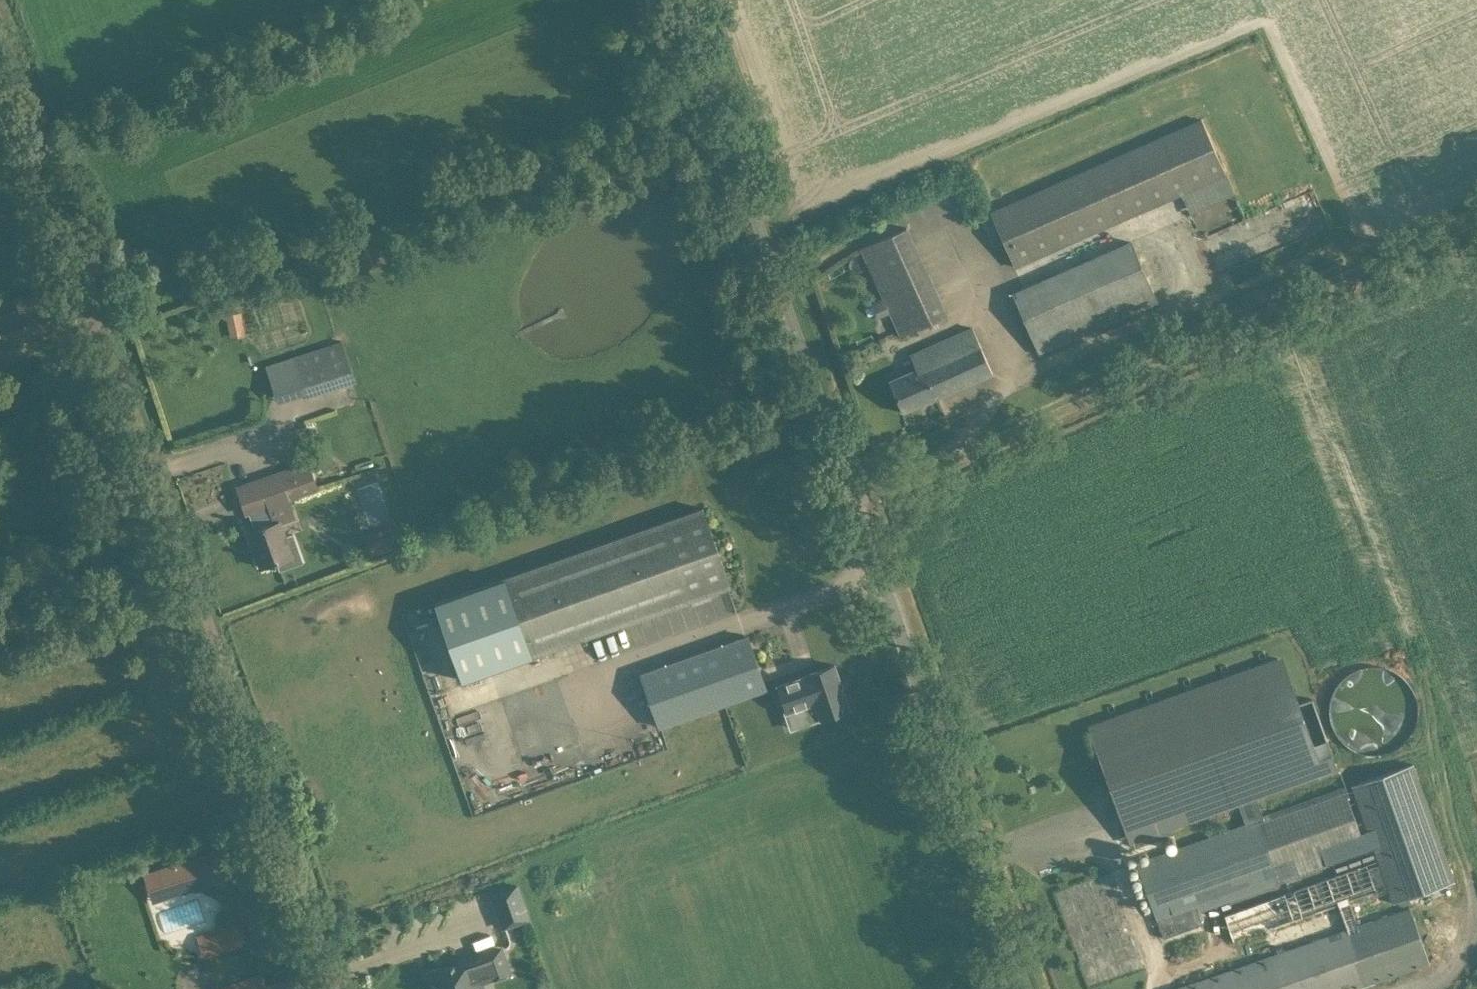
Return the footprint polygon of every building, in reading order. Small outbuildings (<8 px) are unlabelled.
[(989,208),(1014,267),(1182,194),(1190,212),(1234,192),(1202,117),(989,208)] [(890,312),(901,336),(950,314),(910,226),(861,248),(884,298),(873,303),(879,317),(890,312)] [(1013,293),(1039,352),(1157,301),(1131,241),(1013,293)] [(228,315),(232,335),(246,332),(242,312),(228,315)] [(889,380),(903,412),(993,372),(973,327),(911,355),(917,368),(889,380)] [(294,356),(307,398),(357,382),(343,339),(294,356)] [(257,480),(238,486),(247,513),(250,512),(256,529),(250,532),(254,544),(255,544),(262,565),(277,560),(280,569),(304,561),(294,531),(285,534),(280,520),(274,503),(290,497),(320,486),(310,460),(294,466),(257,480)] [(730,585),(703,507),(436,602),(463,680),(730,585)] [(399,524),(387,528),(394,548),(406,544),(399,524)] [(388,532),(367,534),(370,554),(390,552),(388,532)] [(722,617),(736,612),(729,588),(714,592),(722,617)] [(641,673),(660,726),(766,688),(748,635),(641,673)] [(1283,658),(1088,727),(1130,842),(1238,803),(1246,825),(1259,821),(1258,818),(1263,816),(1256,797),(1337,768),(1312,698),(1299,703),(1283,658)] [(784,682),(777,685),(786,711),(792,728),(821,718),(831,714),(849,708),(834,664),(816,671),(806,674),(806,675),(785,682),(784,682)] [(1331,721),(1331,723),(1333,727),(1336,733),(1339,737),(1342,741),(1344,743),(1347,745),(1350,748),(1354,750),(1356,751),(1360,752),(1364,753),(1368,753),(1373,754),(1378,754),(1382,753),(1384,753),(1388,751),(1394,749),(1397,747),(1398,746),(1402,743),(1404,741),(1406,738),(1412,730),(1414,727),(1415,722),(1417,718),(1417,715),(1417,711),(1417,708),(1417,706),(1417,701),(1416,697),(1414,693),(1411,686),(1410,684),(1408,681),(1406,680),(1402,675),(1400,674),(1396,671),(1392,669),(1390,668),(1387,667),(1383,666),(1379,665),(1375,665),(1372,665),(1366,666),(1361,667),(1356,669),(1352,671),(1348,674),(1344,676),(1341,679),(1340,681),(1338,683),(1336,686),(1333,691),(1331,695),(1330,698),(1330,702),(1329,706),(1329,711),(1329,715),(1330,719),(1331,721)] [(1180,988),(1350,988),(1428,962),(1409,908),(1358,926),(1349,899),(1374,891),(1375,894),(1389,889),(1394,902),(1455,880),(1413,763),(1352,784),(1380,863),(1368,867),(1367,863),(1177,930),(1171,913),(1365,845),(1345,787),(1263,816),(1258,818),(1259,821),(1246,825),(1137,863),(1172,963),(1191,957),(1252,935),(1254,943),(1266,938),(1263,931),(1338,904),(1348,929),(1313,942),(1199,982),(1180,988)] [(234,848),(164,871),(171,892),(240,870),(234,848)] [(490,892),(502,929),(532,919),(519,882),(490,892)] [(198,938),(205,957),(243,943),(236,924),(198,938)] [(505,946),(489,952),(495,969),(498,977),(514,972),(505,946)] [(429,973),(434,988),(488,988),(485,982),(498,977),(495,969),(489,952),(429,973)] [(291,978),(267,987),(262,973),(231,983),(233,988),(295,988),(291,978)]
